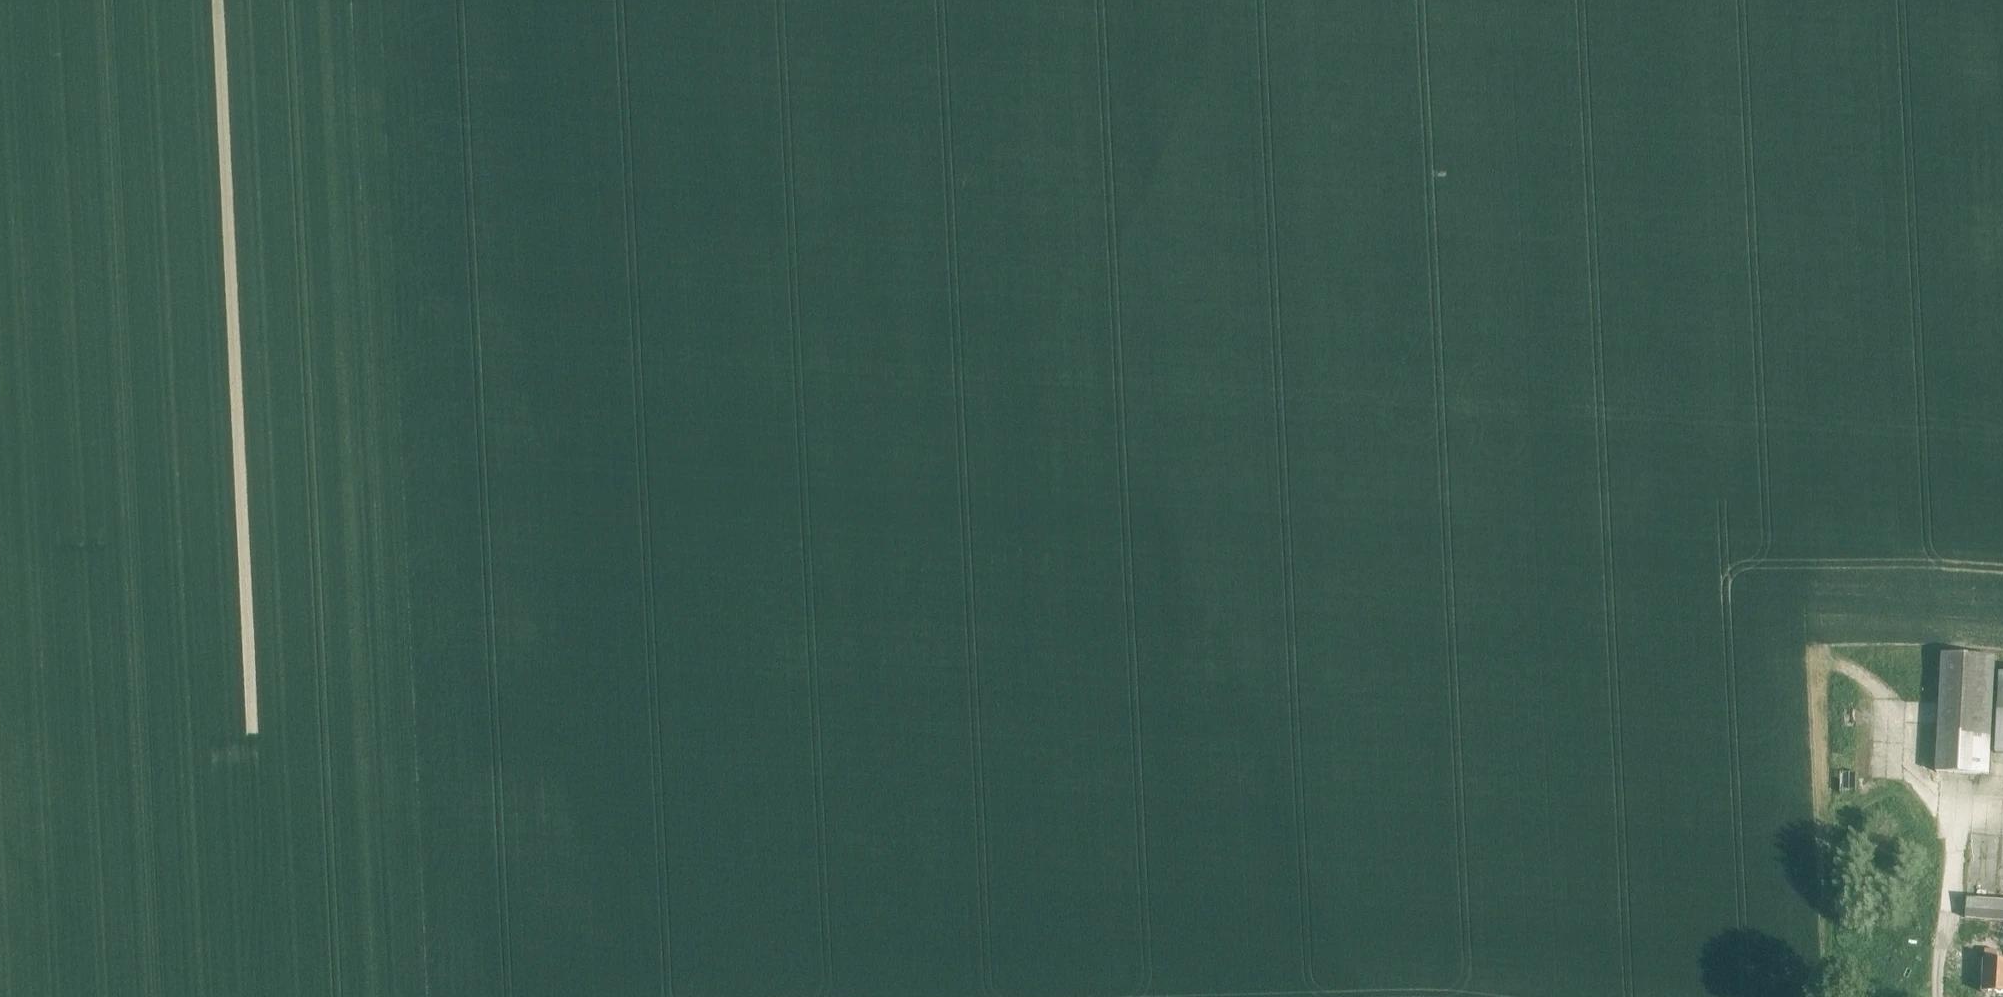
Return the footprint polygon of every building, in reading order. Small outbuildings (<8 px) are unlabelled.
[(1988,777),(1993,658),(1941,655),(1936,774),(1988,777)] [(1998,676),(1994,755),(2002,755),(2002,676),(1998,676)] [(1856,774),(1841,774),(1840,794),(1856,794),(1856,774)] [(1964,917),(2002,920),(2002,900),(1966,897),(1964,917)] [(1997,963),(1998,952),(1984,951),(1981,993),(2002,995),(2002,963),(1997,963)]
